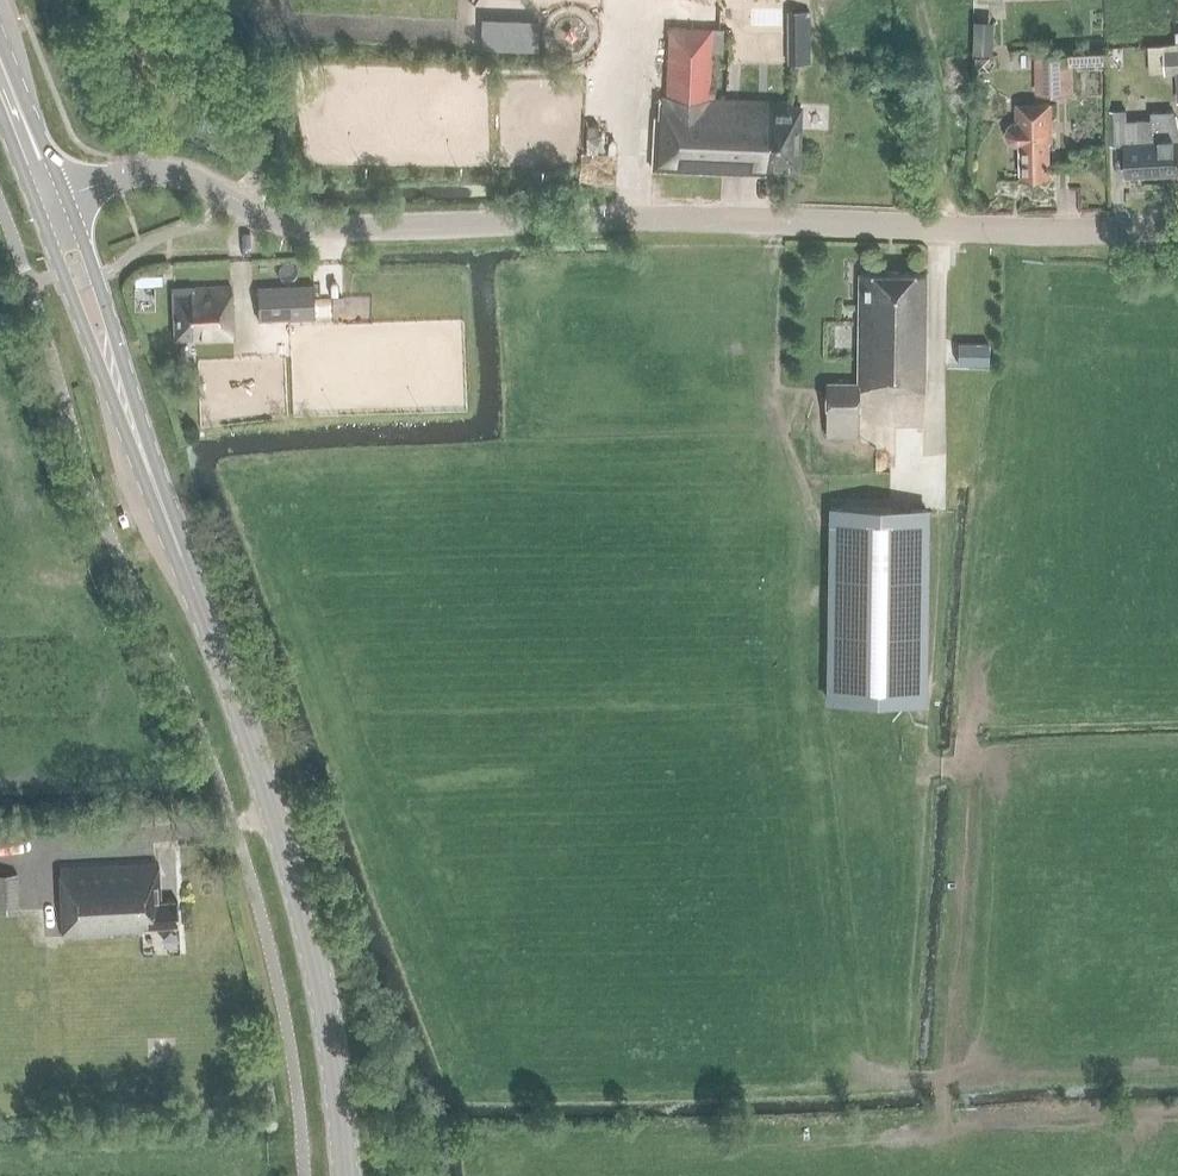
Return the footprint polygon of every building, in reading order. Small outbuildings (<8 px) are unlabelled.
[(787,64),(810,63),(810,11),(787,11),(787,64)] [(654,116),(652,169),(765,173),(765,167),(798,168),(799,108),(777,107),(778,103),(716,101),(716,95),(710,94),(711,52),(720,52),(721,30),(666,28),(664,94),(658,94),(658,116),(654,116)] [(1164,44),(1165,74),(1177,73),(1177,43),(1164,44)] [(1104,47),(1069,49),(1069,53),(1071,53),(1071,65),(1077,64),(1105,63),(1104,50),(1104,47)] [(1039,52),(1038,90),(1070,91),(1071,65),(1071,53),(1069,53),(1039,52)] [(1014,118),(1013,118),(1011,118),(1009,119),(1007,121),(1006,122),(1005,123),(1004,125),(1003,128),(1003,130),(1004,132),(1005,134),(1006,136),(1008,138),(1010,139),(1013,140),(1018,140),(1017,174),(1046,174),(1046,120),(1049,120),(1049,100),(1014,100),(1014,118)] [(1148,121),(1126,122),(1125,110),(1108,111),(1110,146),(1121,145),(1122,173),(1150,172),(1148,121)] [(1148,118),(1148,121),(1150,172),(1177,171),(1177,153),(1177,135),(1171,110),(1150,111),(1151,118),(1148,118)] [(925,272),(856,271),(854,380),(822,380),(822,414),(825,414),(824,434),(855,434),(856,388),(862,388),(862,384),(882,385),(882,390),(923,391),(925,272)] [(311,285),(257,286),(258,319),(312,317),(311,285)] [(230,288),(171,290),(172,338),(194,337),(194,341),(232,340),(230,288)] [(312,322),(297,323),(297,347),(313,347),(312,322)] [(957,343),(957,363),(988,364),(989,343),(957,343)] [(924,701),(926,510),(830,509),(827,700),(924,701)] [(177,900),(161,902),(158,863),(59,869),(64,939),(143,934),(142,928),(179,926),(177,900)] [(0,873),(0,912),(16,911),(15,873),(0,873)]
